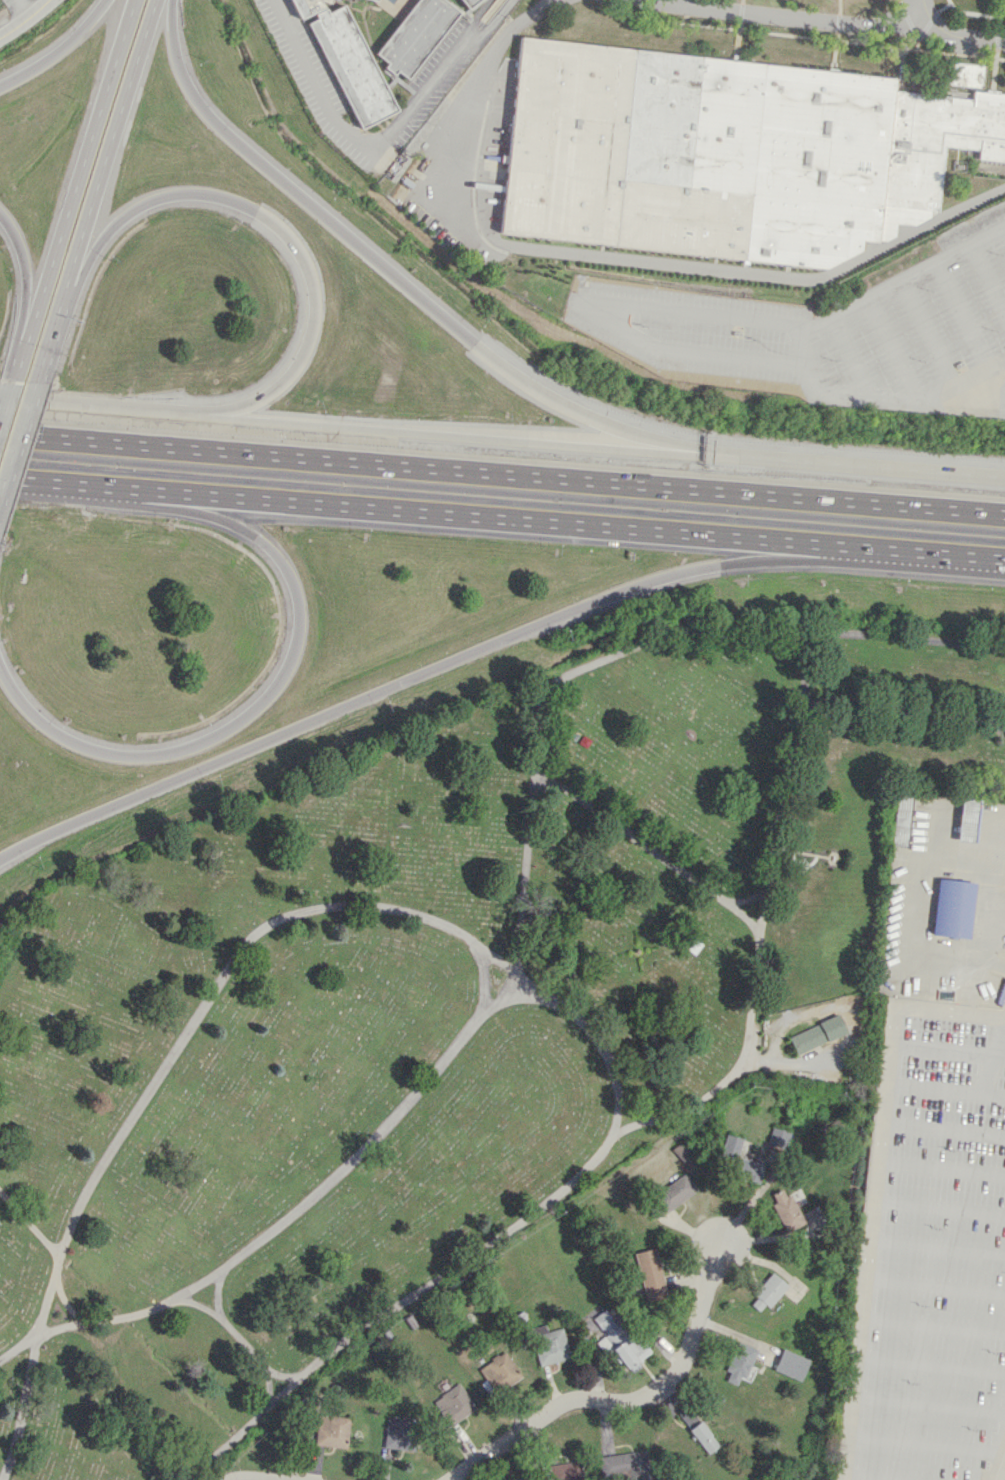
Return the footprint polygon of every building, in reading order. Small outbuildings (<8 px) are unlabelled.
[(305,16),(318,6),(313,18),(298,30),(370,125),(402,101),(333,10),(328,13),(322,5),(328,0),(293,0),(305,16)] [(377,54),(419,0),(440,0),(456,12),(406,76),(396,68),(392,73),(383,66),(386,62),(377,54)] [(817,264),(859,254),(861,240),(877,241),(894,237),(895,223),(907,224),(928,219),(929,210),(937,210),(943,146),(976,149),(979,159),(1004,161),(1004,153),(1004,92),(972,89),(971,98),(893,91),(894,74),(518,40),(500,236),(817,264)] [(956,839),(975,842),(981,801),(962,798),(956,839)] [(938,877),(932,933),(970,937),(977,881),(938,877)] [(788,1036),(796,1054),(847,1032),(838,1014),(788,1036)] [(767,1144),(784,1150),(790,1131),(772,1126),(767,1144)] [(720,1158),(734,1161),(730,1176),(759,1182),(763,1162),(738,1157),(741,1138),(725,1134),(720,1158)] [(697,1159),(684,1140),(672,1148),(685,1167),(697,1159)] [(697,1190),(684,1173),(651,1197),(663,1214),(697,1190)] [(771,1194),(775,1202),(771,1204),(785,1232),(803,1223),(785,1187),(771,1194)] [(634,1252),(646,1301),(667,1296),(655,1247),(634,1252)] [(761,1313),(786,1284),(771,1272),(752,1294),(756,1297),(750,1304),(761,1313)] [(592,1318),(605,1335),(596,1342),(605,1354),(612,1349),(630,1372),(642,1363),(639,1359),(649,1351),(636,1334),(629,1340),(604,1309),(592,1318)] [(562,1327),(546,1331),(544,1324),(529,1328),(539,1366),(570,1357),(562,1327)] [(756,1349),(737,1341),(724,1370),(728,1372),(725,1380),(735,1384),(738,1377),(749,1381),(755,1367),(750,1365),(756,1349)] [(773,1370),(800,1381),(809,1359),(782,1348),(773,1370)] [(478,1368),(497,1394),(522,1377),(504,1351),(478,1368)] [(433,1400),(450,1426),(476,1409),(459,1383),(433,1400)] [(689,1428),(700,1419),(688,1405),(677,1413),(689,1428)] [(318,1414),(349,1417),(346,1447),(315,1444),(318,1414)] [(384,1447),(414,1450),(417,1420),(387,1416),(384,1447)] [(707,1454),(718,1446),(700,1421),(689,1429),(707,1454)] [(601,1479),(629,1479),(649,1478),(646,1450),(598,1455),(601,1479)] [(546,1465),(548,1479),(579,1479),(576,1460),(546,1465)]
